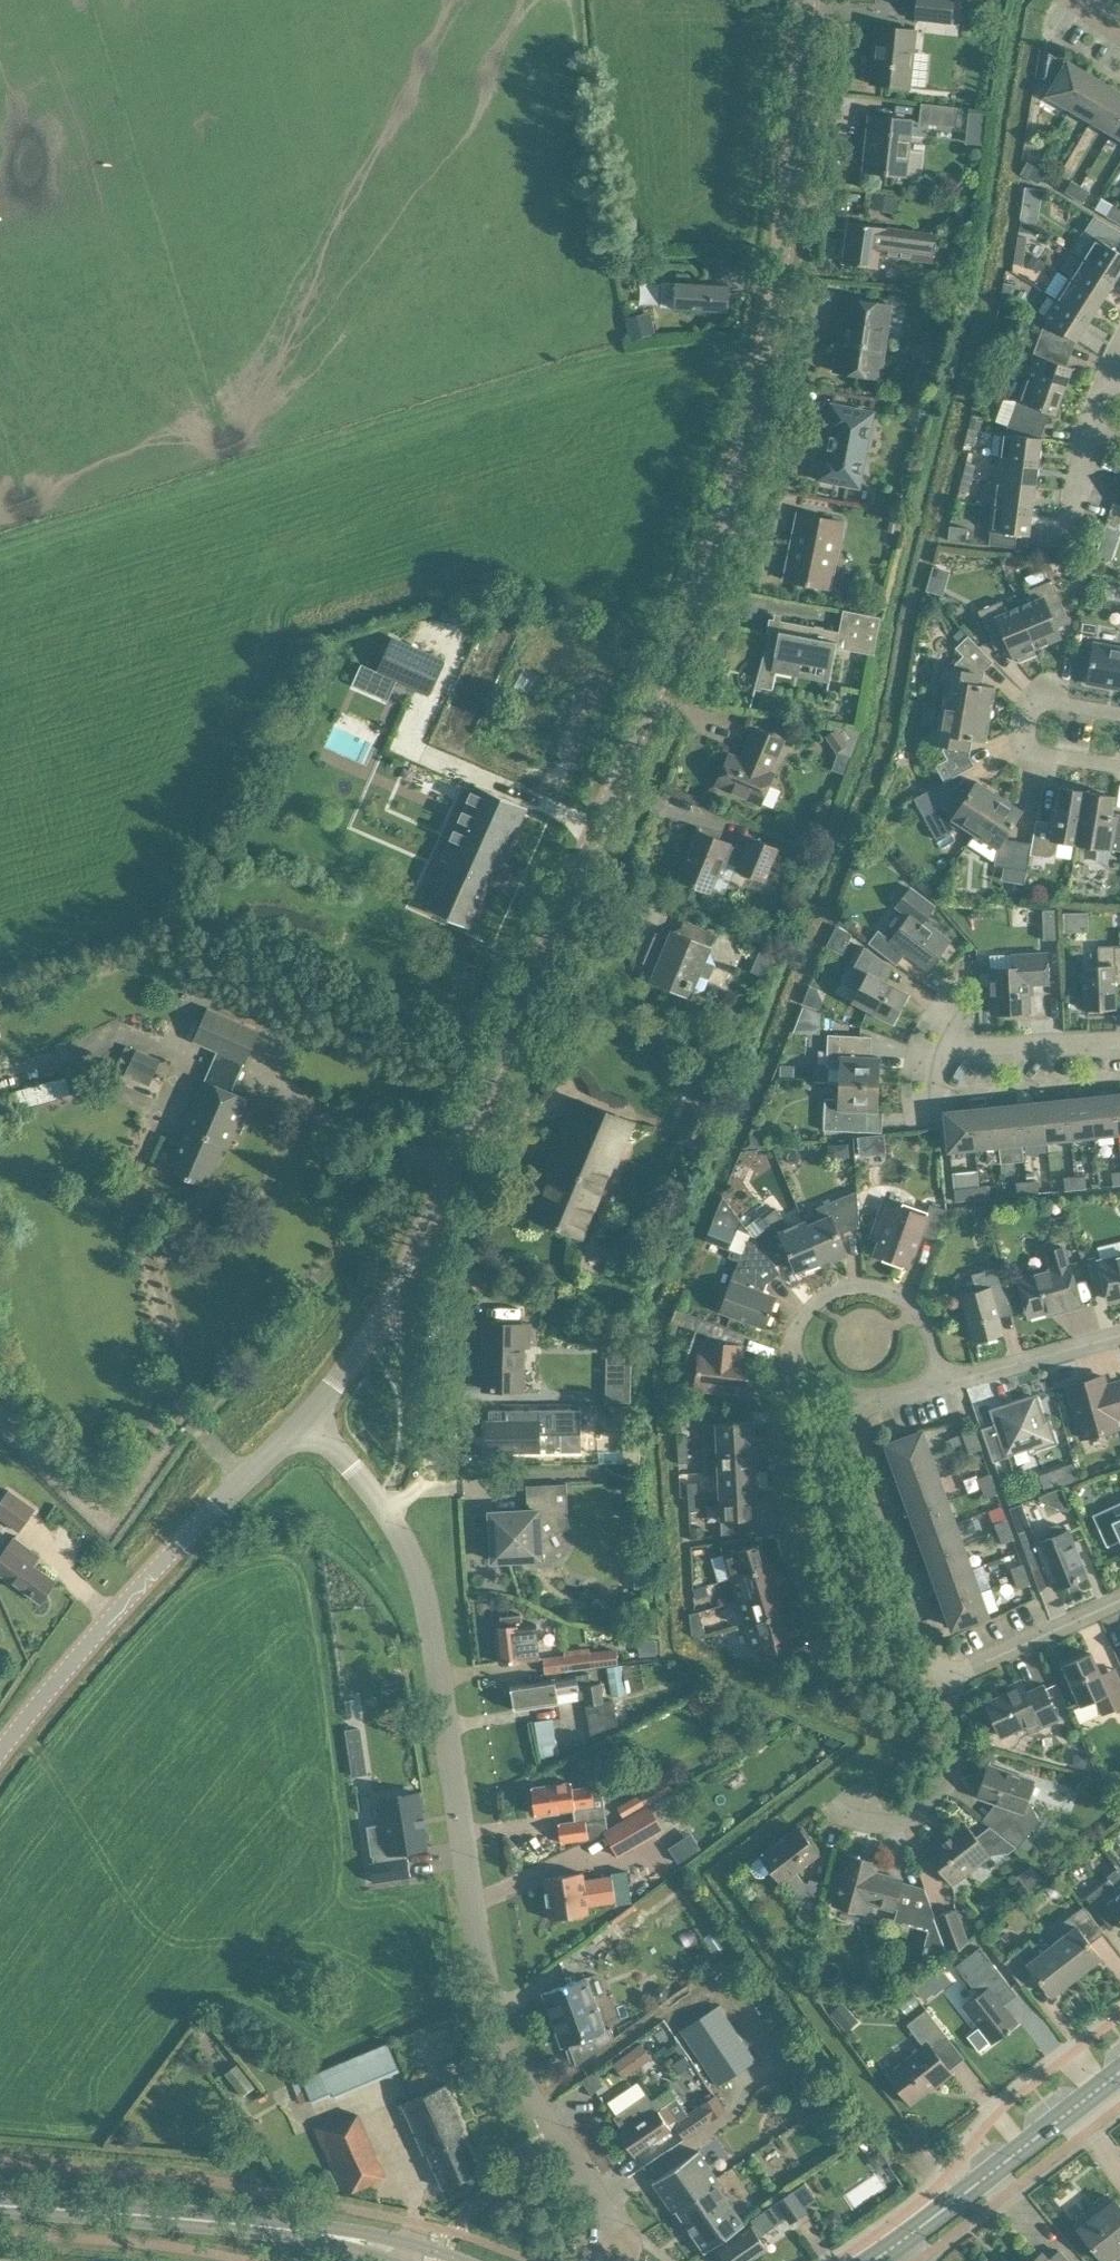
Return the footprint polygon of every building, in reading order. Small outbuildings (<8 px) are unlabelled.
[(915,19),(951,22),(953,0),(917,0),(915,19)] [(874,57),(871,83),(909,87),(915,30),(881,26),(877,58),(874,57)] [(1055,98),(1073,67),(1049,52),(1042,91),(1055,98)] [(1079,112),(1097,81),(1073,67),(1055,98),(1079,112)] [(1119,96),(1119,94),(1097,81),(1079,112),(1103,126),(1119,96)] [(1103,126),(1119,136),(1119,96),(1103,126)] [(919,122),(955,126),(957,108),(921,104),(919,122)] [(906,175),(912,120),(869,115),(863,171),(906,175)] [(1029,178),(1036,167),(1027,161),(1021,172),(1029,178)] [(1046,172),(1036,167),(1029,178),(1039,183),(1046,172)] [(1074,196),(1081,186),(1071,180),(1065,191),(1074,196)] [(1090,191),(1081,186),(1074,196),(1084,202),(1090,191)] [(1114,186),(1106,200),(1119,208),(1119,190),(1114,186)] [(1034,188),(1025,187),(1023,201),(1032,202),(1034,188)] [(869,208),(895,212),(898,198),(871,194),(869,208)] [(1119,214),(1119,208),(1113,204),(1107,216),(1116,221),(1119,214)] [(1082,258),(1116,279),(1119,272),(1119,252),(1118,251),(1119,248),(1119,231),(1093,216),(1084,230),(1095,237),(1082,258)] [(933,261),(937,235),(848,222),(842,262),(876,267),(878,254),(933,261)] [(1016,250),(1024,251),(1027,237),(1018,236),(1016,250)] [(1014,263),(1022,265),(1024,251),(1016,250),(1014,263)] [(1103,299),(1116,279),(1082,258),(1069,278),(1103,299)] [(1090,320),(1103,299),(1069,278),(1056,298),(1090,320)] [(674,307),(728,311),(730,286),(676,283),(662,282),(660,306),(674,307)] [(1004,283),(1002,297),(1011,298),(1013,284),(1004,283)] [(880,337),(885,304),(845,298),(841,327),(846,328),(844,342),(839,342),(834,371),(879,378),(886,337),(880,337)] [(1077,340),(1090,320),(1056,298),(1043,319),(1077,340)] [(651,311),(625,318),(630,340),(656,333),(651,311)] [(1076,341),(1077,340),(1043,319),(1043,320),(1046,322),(1026,377),(1064,391),(1072,368),(1062,364),(1066,351),(1073,339),(1076,341)] [(1055,415),(1064,391),(1026,377),(1017,401),(1003,399),(995,421),(1008,426),(1006,433),(1002,432),(1002,433),(1041,438),(1038,437),(1040,424),(1044,411),(1055,415)] [(859,487),(873,412),(832,404),(827,428),(832,429),(827,456),(822,455),(818,479),(859,487)] [(974,444),(977,431),(969,428),(965,442),(974,444)] [(1038,462),(1041,438),(1002,433),(999,457),(1038,462)] [(1035,486),(1038,462),(999,457),(996,481),(1035,486)] [(963,476),(972,478),(975,465),(967,462),(963,476)] [(968,492),(972,478),(963,476),(959,489),(968,492)] [(1032,511),(1035,486),(996,481),(992,505),(1032,511)] [(1029,535),(1032,511),(992,505),(989,530),(990,530),(989,544),(1015,548),(1017,534),(1029,535)] [(784,579),(830,589),(843,522),(798,512),(797,513),(801,514),(797,529),(794,528),(784,579)] [(948,540),(966,542),(968,528),(950,526),(948,540)] [(1104,528),(1095,554),(1109,559),(1119,531),(1105,526),(1104,528)] [(1075,568),(1072,581),(1086,584),(1088,571),(1075,568)] [(1041,571),(1025,578),(1030,589),(1046,582),(1041,571)] [(1066,615),(1052,579),(1046,582),(1030,589),(1027,590),(1032,601),(1020,606),(1037,648),(1060,638),(1055,625),(1066,620),(1064,616),(1066,615)] [(1037,648),(1020,606),(1007,612),(1002,600),(978,610),(991,641),(1004,636),(1013,657),(1016,656),(1019,662),(1036,655),(1034,649),(1037,648)] [(847,626),(878,632),(878,629),(880,617),(843,610),(843,612),(849,614),(847,626)] [(776,669),(794,672),(797,659),(833,665),(839,631),(781,620),(774,654),(766,652),(767,650),(765,649),(755,686),(772,690),(776,669)] [(944,667),(937,705),(989,714),(994,687),(977,684),(979,673),(977,673),(990,660),(993,662),(993,661),(967,636),(955,647),(963,656),(955,663),(954,669),(944,667)] [(391,637),(373,678),(425,702),(443,660),(391,637)] [(1116,646),(1094,642),(1087,683),(1102,686),(1108,682),(1119,684),(1119,687),(1119,647),(1116,646)] [(985,740),(989,714),(937,705),(931,742),(944,744),(942,750),(947,759),(935,765),(945,781),(974,765),(971,766),(962,750),(963,748),(966,748),(968,737),(985,740)] [(770,771),(783,740),(755,727),(741,759),(729,754),(716,785),(761,804),(774,773),(770,771)] [(975,833),(999,796),(977,781),(969,793),(965,791),(953,797),(945,781),(914,798),(936,839),(962,825),(975,833)] [(528,808),(475,784),(442,859),(446,861),(425,908),(469,927),(498,863),(502,865),(528,808)] [(1077,843),(1086,792),(1059,787),(1053,822),(1036,819),(1032,843),(1030,854),(1045,857),(1050,856),(1055,853),(1057,849),(1058,840),(1077,843)] [(1086,792),(1077,843),(1119,851),(1119,817),(1111,815),(1114,796),(1086,792)] [(1021,810),(999,796),(975,833),(997,847),(994,865),(1027,871),(1030,854),(1032,843),(1003,838),(1021,810)] [(731,842),(698,830),(677,879),(710,893),(723,861),(739,867),(737,870),(765,881),(778,848),(750,838),(746,849),(731,844),(731,842)] [(949,940),(923,920),(934,905),(911,887),(896,907),(908,917),(891,940),(878,930),(868,943),(896,965),(906,952),(928,969),(949,940)] [(1057,909),(1043,910),(1044,939),(1059,938),(1057,909)] [(709,949),(716,933),(684,920),(683,922),(688,924),(683,936),(667,943),(655,938),(657,933),(656,932),(643,962),(656,968),(663,984),(689,995),(691,993),(705,988),(715,964),(709,949)] [(1047,952),(1043,953),(1042,945),(1030,945),(1030,953),(1012,954),(1013,968),(989,969),(992,1013),(1030,1011),(1028,985),(1048,984),(1047,952)] [(1119,978),(1119,945),(1098,946),(1099,965),(1083,966),(1084,1009),(1115,1008),(1114,978),(1119,978)] [(864,947),(847,978),(861,985),(853,1001),(893,1021),(907,994),(880,979),(887,965),(893,969),(893,968),(864,947)] [(193,1041),(218,1051),(245,1063),(259,1030),(207,1008),(193,1041)] [(839,1067),(839,1083),(879,1084),(880,1058),(864,1057),(864,1036),(827,1034),(826,1066),(839,1067)] [(153,1075),(159,1060),(136,1050),(130,1065),(153,1075)] [(187,1129),(169,1170),(206,1186),(224,1144),(227,1146),(248,1099),(231,1091),(244,1063),(218,1051),(216,1051),(204,1080),(183,1127),(187,1129)] [(780,1065),(780,1076),(793,1076),(794,1066),(780,1065)] [(878,1111),(879,1084),(839,1083),(838,1098),(825,1098),(823,1130),(860,1132),(861,1110),(878,1111)] [(1119,1132),(1115,1096),(1091,1098),(1095,1134),(1119,1132)] [(1095,1134),(1091,1098),(1067,1101),(1070,1137),(1095,1134)] [(534,1217),(580,1236),(611,1163),(614,1164),(632,1122),(580,1100),(554,1162),(557,1163),(534,1217)] [(1070,1137),(1067,1101),(1043,1103),(1046,1139),(1070,1137)] [(1046,1139),(1043,1103),(1018,1106),(1022,1142),(1046,1139)] [(714,1115),(691,1104),(675,1141),(698,1151),(714,1115)] [(1022,1142),(1018,1106),(994,1108),(998,1144),(1022,1142)] [(998,1144),(994,1108),(970,1111),(974,1147),(998,1144)] [(974,1147),(970,1111),(946,1113),(950,1149),(974,1147)] [(885,1133),(858,1136),(860,1155),(887,1152),(885,1133)] [(979,1177),(993,1174),(991,1159),(977,1161),(979,1177)] [(1111,1172),(1112,1185),(1119,1184),(1119,1171),(1111,1172)] [(1085,1175),(1074,1176),(1076,1189),(1086,1188),(1085,1175)] [(1076,1189),(1074,1176),(1063,1177),(1065,1190),(1076,1189)] [(1037,1180),(1027,1181),(1028,1194),(1039,1193),(1037,1180)] [(1028,1194),(1027,1181),(1016,1182),(1017,1195),(1028,1194)] [(989,1185),(979,1186),(980,1199),(991,1198),(989,1185)] [(980,1199),(979,1186),(968,1187),(969,1200),(980,1199)] [(859,1226),(857,1190),(815,1208),(820,1219),(806,1225),(805,1221),(804,1221),(822,1264),(847,1254),(839,1235),(859,1226)] [(926,1217),(884,1202),(872,1235),(881,1238),(876,1252),(909,1264),(920,1234),(936,1240),(947,1210),(930,1204),(926,1217)] [(1006,1203),(987,1205),(988,1219),(994,1219),(1006,1203)] [(822,1264),(804,1221),(790,1227),(776,1208),(758,1221),(764,1229),(753,1237),(758,1244),(775,1266),(791,1259),(796,1271),(805,1267),(807,1271),(822,1264)] [(775,1266),(758,1244),(745,1254),(742,1253),(720,1310),(765,1327),(775,1298),(763,1293),(767,1283),(780,1273),(775,1266)] [(1080,1303),(1069,1264),(1068,1264),(1064,1247),(1046,1252),(1051,1269),(1017,1278),(1028,1317),(1080,1303)] [(1098,1260),(1107,1299),(1119,1296),(1119,1254),(1098,1260)] [(976,1291),(961,1295),(973,1341),(1003,1333),(995,1303),(1009,1299),(1000,1266),(972,1274),(976,1291)] [(484,1389),(522,1389),(523,1346),(528,1346),(528,1325),(485,1324),(484,1389)] [(699,1352),(695,1389),(747,1395),(751,1359),(741,1358),(743,1345),(706,1341),(704,1353),(699,1352)] [(630,1402),(631,1358),(609,1358),(608,1402),(630,1402)] [(1116,1423),(1119,1422),(1119,1382),(1106,1386),(1103,1376),(1067,1386),(1081,1438),(1118,1427),(1116,1423)] [(995,1424),(981,1429),(993,1462),(1008,1457),(1007,1454),(1034,1445),(1035,1449),(1055,1442),(1048,1422),(1044,1423),(1035,1396),(992,1411),(995,1424)] [(489,1419),(486,1419),(486,1421),(488,1421),(489,1446),(490,1446),(496,1446),(496,1450),(486,1451),(486,1452),(491,1452),(491,1465),(514,1465),(514,1452),(541,1452),(541,1434),(580,1434),(581,1434),(581,1410),(488,1410),(489,1415),(489,1419)] [(752,1420),(716,1422),(702,1423),(703,1447),(753,1445),(752,1420)] [(611,1463),(634,1463),(634,1429),(611,1428),(611,1463)] [(962,1433),(965,1443),(977,1439),(974,1428),(962,1433)] [(895,1468),(929,1455),(921,1432),(887,1445),(895,1468)] [(677,1435),(678,1449),(688,1448),(687,1434),(677,1435)] [(981,1449),(977,1439),(965,1443),(969,1453),(981,1449)] [(755,1469),(753,1445),(703,1447),(705,1472),(718,1471),(755,1469)] [(678,1449),(678,1463),(688,1462),(688,1448),(678,1449)] [(938,1478),(929,1455),(895,1468),(903,1490),(938,1478)] [(756,1494),(755,1469),(718,1471),(719,1495),(756,1494)] [(978,1478),(981,1488),(993,1484),(990,1474),(978,1478)] [(946,1501),(938,1478),(903,1490),(912,1513),(946,1501)] [(688,1497),(692,1497),(698,1496),(697,1482),(687,1483),(688,1497)] [(493,1560),(525,1559),(525,1558),(539,1557),(539,1543),(569,1527),(566,1483),(522,1486),(522,1487),(526,1487),(527,1511),(497,1513),(491,1514),(492,1528),(491,1528),(493,1560)] [(997,1494),(993,1484),(981,1488),(985,1499),(997,1494)] [(0,1500),(0,1518),(19,1531),(35,1509),(7,1490),(0,1500)] [(1056,1519),(1048,1490),(1024,1496),(1032,1525),(1056,1519)] [(757,1518),(756,1494),(719,1495),(721,1534),(750,1530),(749,1519),(757,1518)] [(698,1496),(692,1497),(688,1497),(689,1511),(698,1510),(698,1496)] [(954,1524),(946,1501),(912,1513),(920,1536),(954,1524)] [(1068,1530),(1037,1543),(1036,1543),(1022,1503),(1010,1508),(1031,1569),(1044,1564),(1054,1589),(1087,1576),(1079,1555),(1068,1530)] [(1097,1528),(1106,1546),(1119,1540),(1119,1541),(1119,1518),(1097,1528)] [(994,1524),(998,1534),(1010,1530),(1006,1520),(994,1524)] [(962,1547),(954,1524),(920,1536),(928,1559),(962,1547)] [(1013,1540),(1010,1530),(998,1534),(1001,1544),(1013,1540)] [(0,1557),(0,1573),(41,1602),(55,1581),(24,1560),(31,1550),(13,1538),(0,1557)] [(731,1578),(768,1567),(761,1543),(749,1547),(746,1538),(720,1542),(731,1578)] [(970,1570),(962,1547),(928,1559),(936,1582),(970,1570)] [(991,1556),(993,1569),(1021,1565),(1019,1552),(991,1556)] [(651,1560),(633,1561),(633,1570),(651,1568),(651,1560)] [(1010,1569),(1014,1579),(1026,1575),(1022,1565),(1010,1569)] [(775,1590),(768,1567),(731,1578),(737,1601),(775,1590)] [(944,1605),(978,1592),(970,1570),(936,1582),(944,1605)] [(1030,1584),(1026,1575),(1014,1579),(1018,1589),(1030,1584)] [(782,1613),(775,1590),(737,1601),(744,1624),(782,1613)] [(987,1615),(978,1592),(944,1605),(952,1627),(987,1615)] [(692,1634),(697,1638),(706,1635),(699,1611),(689,1614),(692,1634)] [(789,1637),(782,1613),(744,1624),(752,1648),(756,1647),(760,1659),(774,1655),(788,1650),(784,1638),(789,1637)] [(535,1623),(522,1625),(521,1614),(500,1616),(501,1627),(497,1628),(500,1663),(539,1658),(535,1623)] [(1119,1706),(1119,1681),(1114,1668),(1113,1669),(1116,1676),(1104,1681),(1091,1653),(1063,1666),(1080,1705),(1095,1698),(1102,1714),(1119,1706)] [(544,1658),(545,1675),(591,1670),(589,1655),(565,1657),(565,1656),(544,1658)] [(774,1655),(760,1659),(762,1668),(772,1665),(777,1664),(774,1655)] [(627,1693),(624,1665),(608,1667),(612,1695),(627,1693)] [(510,1686),(511,1688),(506,1690),(508,1700),(513,1701),(514,1710),(584,1698),(590,1734),(617,1724),(613,1701),(603,1702),(600,1683),(582,1686),(580,1674),(510,1686)] [(1030,1732),(1058,1719),(1042,1686),(1026,1693),(1023,1686),(986,1703),(1001,1736),(1026,1724),(1030,1732)] [(700,1689),(687,1697),(695,1710),(708,1703),(700,1689)] [(573,1712),(553,1712),(554,1747),(573,1747),(573,1712)] [(359,1729),(346,1731),(351,1761),(364,1759),(359,1729)] [(1073,1751),(1070,1766),(1085,1769),(1089,1755),(1073,1751)] [(991,1756),(977,1797),(1003,1806),(1002,1809),(989,1826),(990,1826),(1016,1847),(1018,1848),(1040,1820),(1027,1797),(1033,1780),(990,1765),(992,1757),(991,1756)] [(642,1793),(618,1806),(623,1816),(674,1787),(668,1776),(641,1792),(642,1793)] [(561,1842),(588,1838),(586,1821),(606,1818),(602,1791),(592,1793),(591,1786),(572,1789),(571,1782),(531,1787),(535,1814),(573,1809),(576,1821),(558,1824),(561,1842)] [(605,1830),(619,1855),(664,1830),(659,1820),(682,1808),(674,1792),(605,1830)] [(385,1823),(367,1826),(371,1856),(372,1855),(373,1863),(369,1863),(372,1882),(393,1879),(410,1876),(408,1858),(406,1858),(405,1851),(426,1847),(418,1793),(381,1798),(385,1823)] [(937,1840),(924,1850),(951,1886),(990,1855),(1008,1852),(1016,1847),(990,1826),(976,1837),(966,1824),(939,1844),(937,1840)] [(751,1865),(751,1869),(756,1876),(760,1876),(764,1876),(772,1870),(781,1882),(783,1881),(800,1904),(798,1913),(815,1917),(824,1883),(809,1879),(808,1883),(804,1882),(796,1871),(818,1854),(809,1841),(812,1839),(803,1827),(800,1829),(798,1827),(797,1827),(760,1855),(752,1862),(751,1865)] [(846,1854),(833,1904),(865,1912),(867,1903),(893,1909),(894,1906),(898,1908),(895,1920),(929,1929),(924,1951),(926,1958),(947,1950),(935,1918),(932,1919),(934,1914),(924,1888),(901,1882),(901,1879),(883,1874),(883,1875),(875,1873),(878,1863),(846,1854)] [(1086,1897),(1110,1928),(1111,1927),(1107,1922),(1118,1914),(1119,1917),(1119,1870),(1118,1867),(1107,1876),(1109,1879),(1086,1897)] [(550,1919),(588,1913),(587,1905),(615,1901),(613,1888),(607,1889),(605,1876),(583,1880),(582,1872),(544,1878),(550,1919)] [(1066,1934),(1052,1945),(1076,1976),(1101,1957),(1090,1943),(1104,1932),(1083,1906),(1059,1925),(1066,1934)] [(956,1909),(935,1916),(935,1918),(947,1950),(949,1956),(968,1942),(956,1909)] [(715,1930),(704,1938),(715,1953),(726,1945),(715,1930)] [(1051,1995),(1076,1976),(1052,1945),(1039,1955),(1029,1942),(1003,1962),(1021,1985),(1035,1974),(1051,1995)] [(980,1947),(955,1967),(972,1987),(978,1995),(964,2007),(979,2027),(968,2035),(980,2051),(1006,2030),(1008,2032),(1011,2030),(1009,2028),(1017,2022),(1003,2005),(999,1999),(1013,1989),(996,1968),(980,1947)] [(576,2065),(614,2037),(611,2027),(605,2029),(587,1977),(542,1993),(561,2046),(568,2044),(570,2048),(566,2049),(570,2062),(574,2061),(576,2065)] [(923,1982),(915,1989),(924,2000),(932,1993),(923,1982)] [(718,2005),(681,2030),(719,2086),(756,2061),(718,2005)] [(924,2046),(887,2075),(910,2104),(936,2083),(937,2085),(952,2073),(933,2049),(948,2037),(926,2009),(907,2024),(924,2046)] [(642,2042),(614,2062),(625,2077),(652,2056),(642,2042)] [(302,2080),(313,2105),(399,2068),(389,2043),(302,2080)] [(685,2055),(672,2063),(679,2074),(692,2066),(685,2055)] [(593,2071),(582,2079),(590,2092),(602,2084),(593,2071)] [(412,2127),(416,2137),(424,2154),(427,2153),(443,2188),(481,2171),(466,2135),(469,2134),(446,2083),(400,2103),(411,2127),(412,2127)] [(633,2154),(675,2126),(683,2139),(725,2111),(717,2099),(689,2118),(670,2089),(653,2100),(649,2093),(614,2117),(625,2133),(621,2135),(633,2154)] [(315,2126),(344,2194),(371,2182),(365,2169),(378,2163),(356,2114),(342,2121),(340,2116),(315,2126)] [(706,2189),(704,2186),(717,2177),(698,2150),(652,2181),(674,2212),(676,2210),(676,2209),(706,2189)] [(722,2185),(717,2177),(704,2186),(706,2189),(676,2209),(676,2210),(705,2251),(745,2224),(719,2186),(722,2185)] [(803,2207),(817,2198),(806,2182),(777,2201),(751,2219),(753,2223),(717,2248),(726,2260),(749,2260),(767,2249),(758,2237),(787,2217),(791,2222),(806,2211),(803,2207)] [(1104,2260),(1119,2248),(1119,2206),(1113,2197),(1076,2226),(1104,2260)] [(1059,2250),(1049,2259),(1042,2252),(1031,2260),(1068,2260),(1059,2250)]
